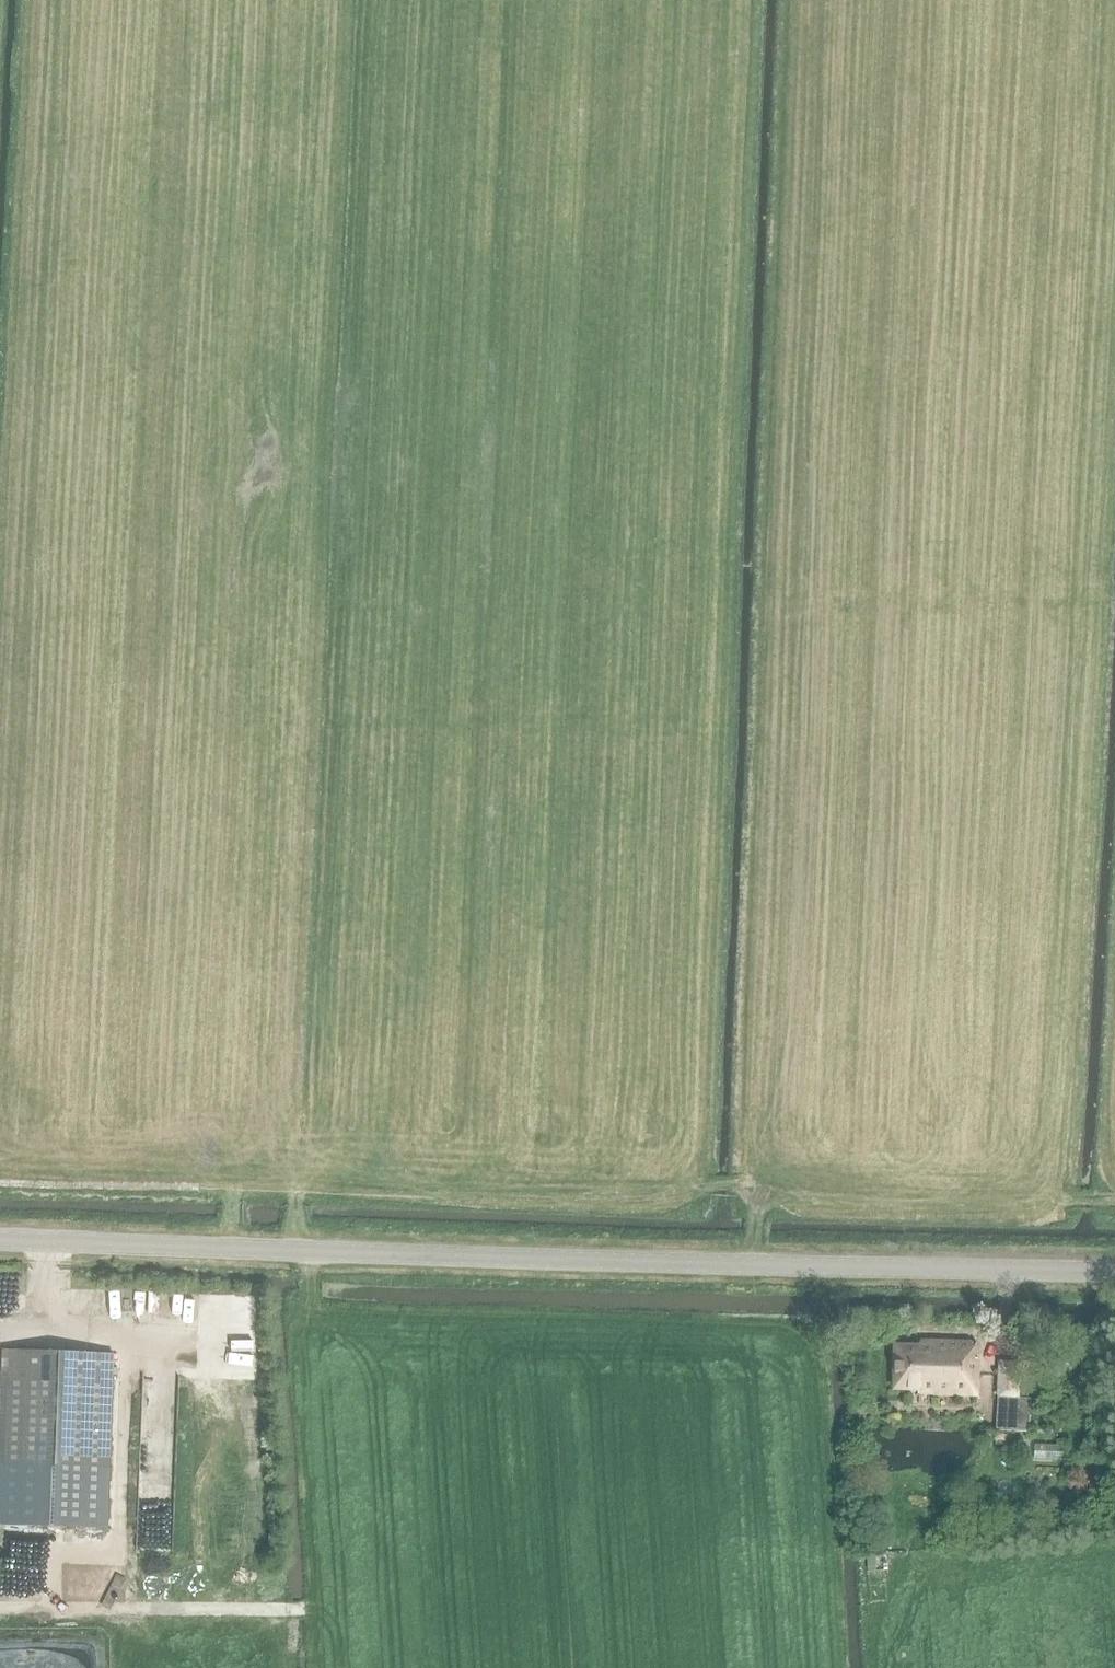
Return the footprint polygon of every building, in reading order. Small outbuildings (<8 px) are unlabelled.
[(973,1394),(973,1358),(973,1357),(971,1356),(971,1342),(916,1341),(916,1350),(894,1350),(893,1390),(917,1390),(916,1394),(973,1394)] [(114,1358),(114,1354),(0,1350),(0,1525),(109,1528),(114,1358)] [(1026,1425),(1027,1399),(1016,1398),(1017,1363),(997,1362),(995,1424),(995,1430),(1026,1432),(1026,1425)]
